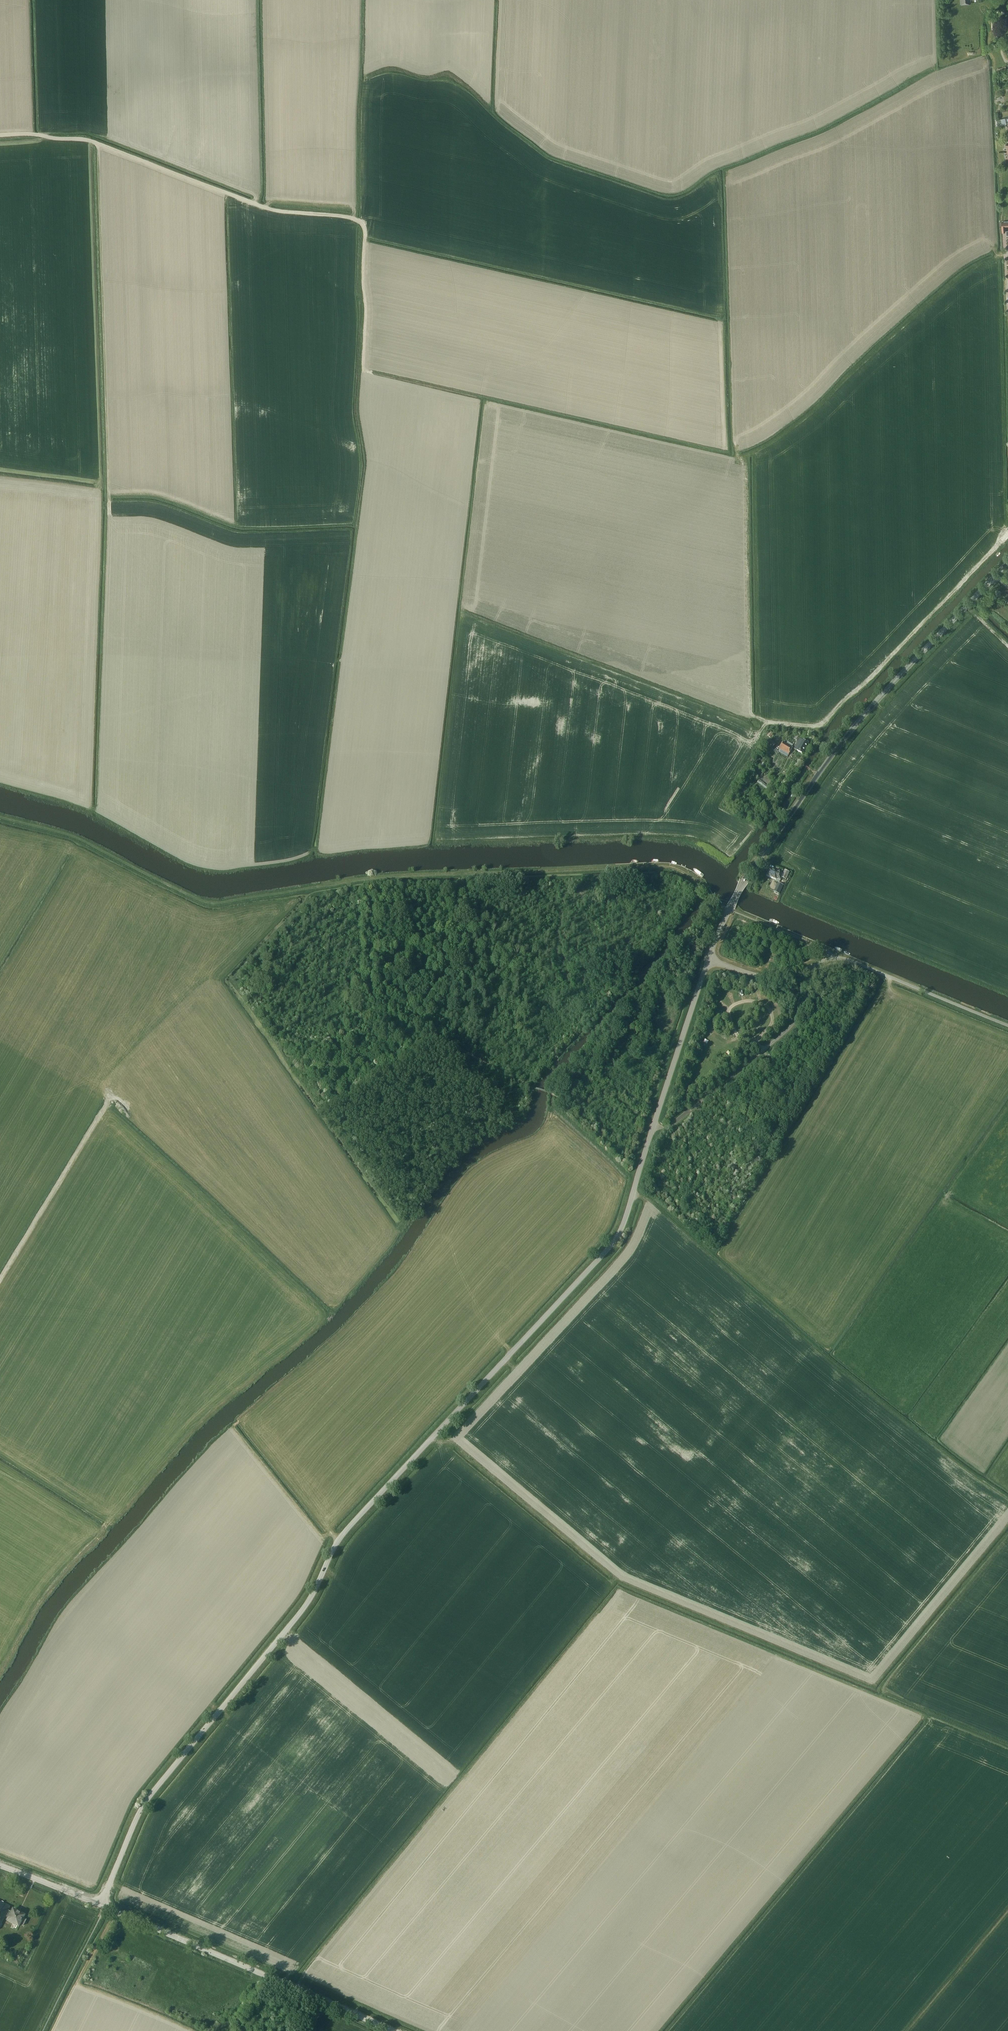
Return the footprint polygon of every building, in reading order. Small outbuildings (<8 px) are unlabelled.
[(802,754),(809,743),(803,740),(800,738),(794,749),(797,750),(797,751),(802,754)] [(769,739),(766,742),(773,747),(775,744),(769,739)] [(779,752),(788,757),(793,747),(783,741),(779,749),(780,749),(779,752)] [(736,794),(739,796),(741,793),(743,795),(746,791),(741,787),(736,794)] [(775,870),(775,871),(770,869),(767,876),(780,881),(781,877),(786,879),(789,872),(785,870),(783,873),(775,870)] [(778,883),(774,892),(779,894),(783,885),(778,883)] [(26,1920),(23,1918),(24,1915),(13,1909),(12,1912),(8,1910),(10,1906),(0,1901),(0,1925),(5,1916),(9,1918),(7,1921),(19,1926),(20,1924),(23,1925),(26,1920)]
